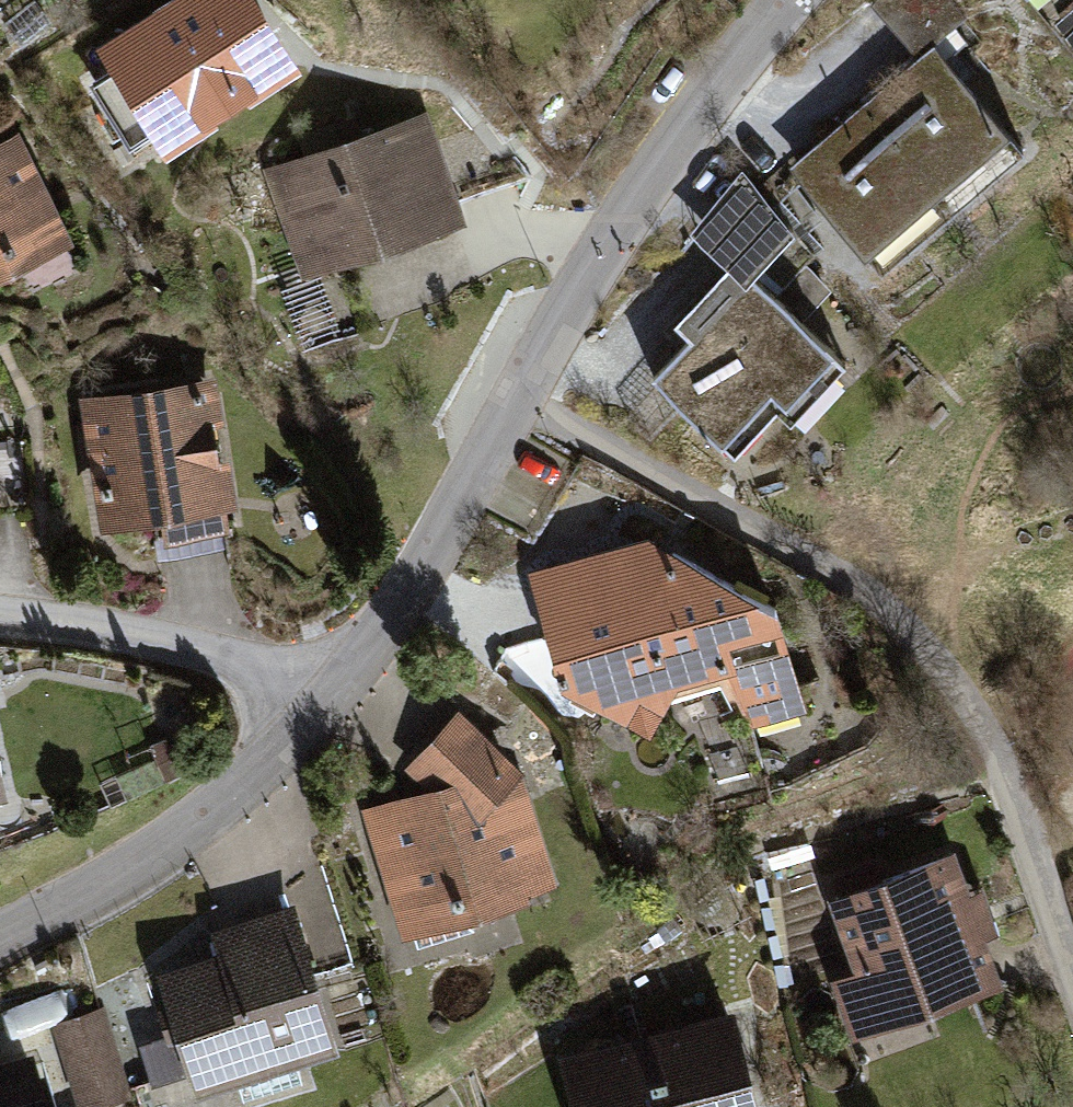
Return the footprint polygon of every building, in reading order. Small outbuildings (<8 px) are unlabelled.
[(99,42),(165,144),(299,57),(262,0),(165,0),(99,42)] [(1072,26),(1072,0),(1052,0),(1072,26)] [(934,39),(796,153),(878,252),(1016,138),(934,39)] [(427,110),(269,167),(306,271),(465,215),(460,202),(438,141),(427,110)] [(438,141),(460,202),(530,179),(486,125),(438,141)] [(0,136),(0,275),(75,238),(19,127),(0,136)] [(738,249),(675,318),(695,337),(658,377),(736,449),(780,402),(791,413),(849,351),(738,249)] [(215,373),(81,395),(103,524),(161,514),(165,536),(231,525),(227,506),(237,504),(215,373)] [(647,536),(530,568),(562,683),(651,731),(679,680),(728,668),(750,725),(808,709),(781,602),(647,536)] [(428,786),(363,809),(402,937),(559,887),(524,768),(460,707),(403,767),(428,786)] [(9,793),(0,751),(0,795),(9,793)] [(956,847),(831,893),(858,966),(834,975),(856,1035),(1006,979),(956,847)] [(218,951),(157,968),(177,1031),(190,1073),(197,1092),(342,1045),(295,901),(210,927),(218,951)] [(52,1022),(81,1106),(97,1106),(132,1095),(101,1005),(52,1022)] [(654,1029),(674,1106),(765,1106),(739,1008),(654,1029)] [(654,1029),(562,1053),(577,1106),(674,1106),(654,1029)] [(190,1073),(177,1031),(139,1042),(152,1084),(190,1073)] [(0,1063),(0,1106),(53,1106),(36,1052),(0,1063)]
